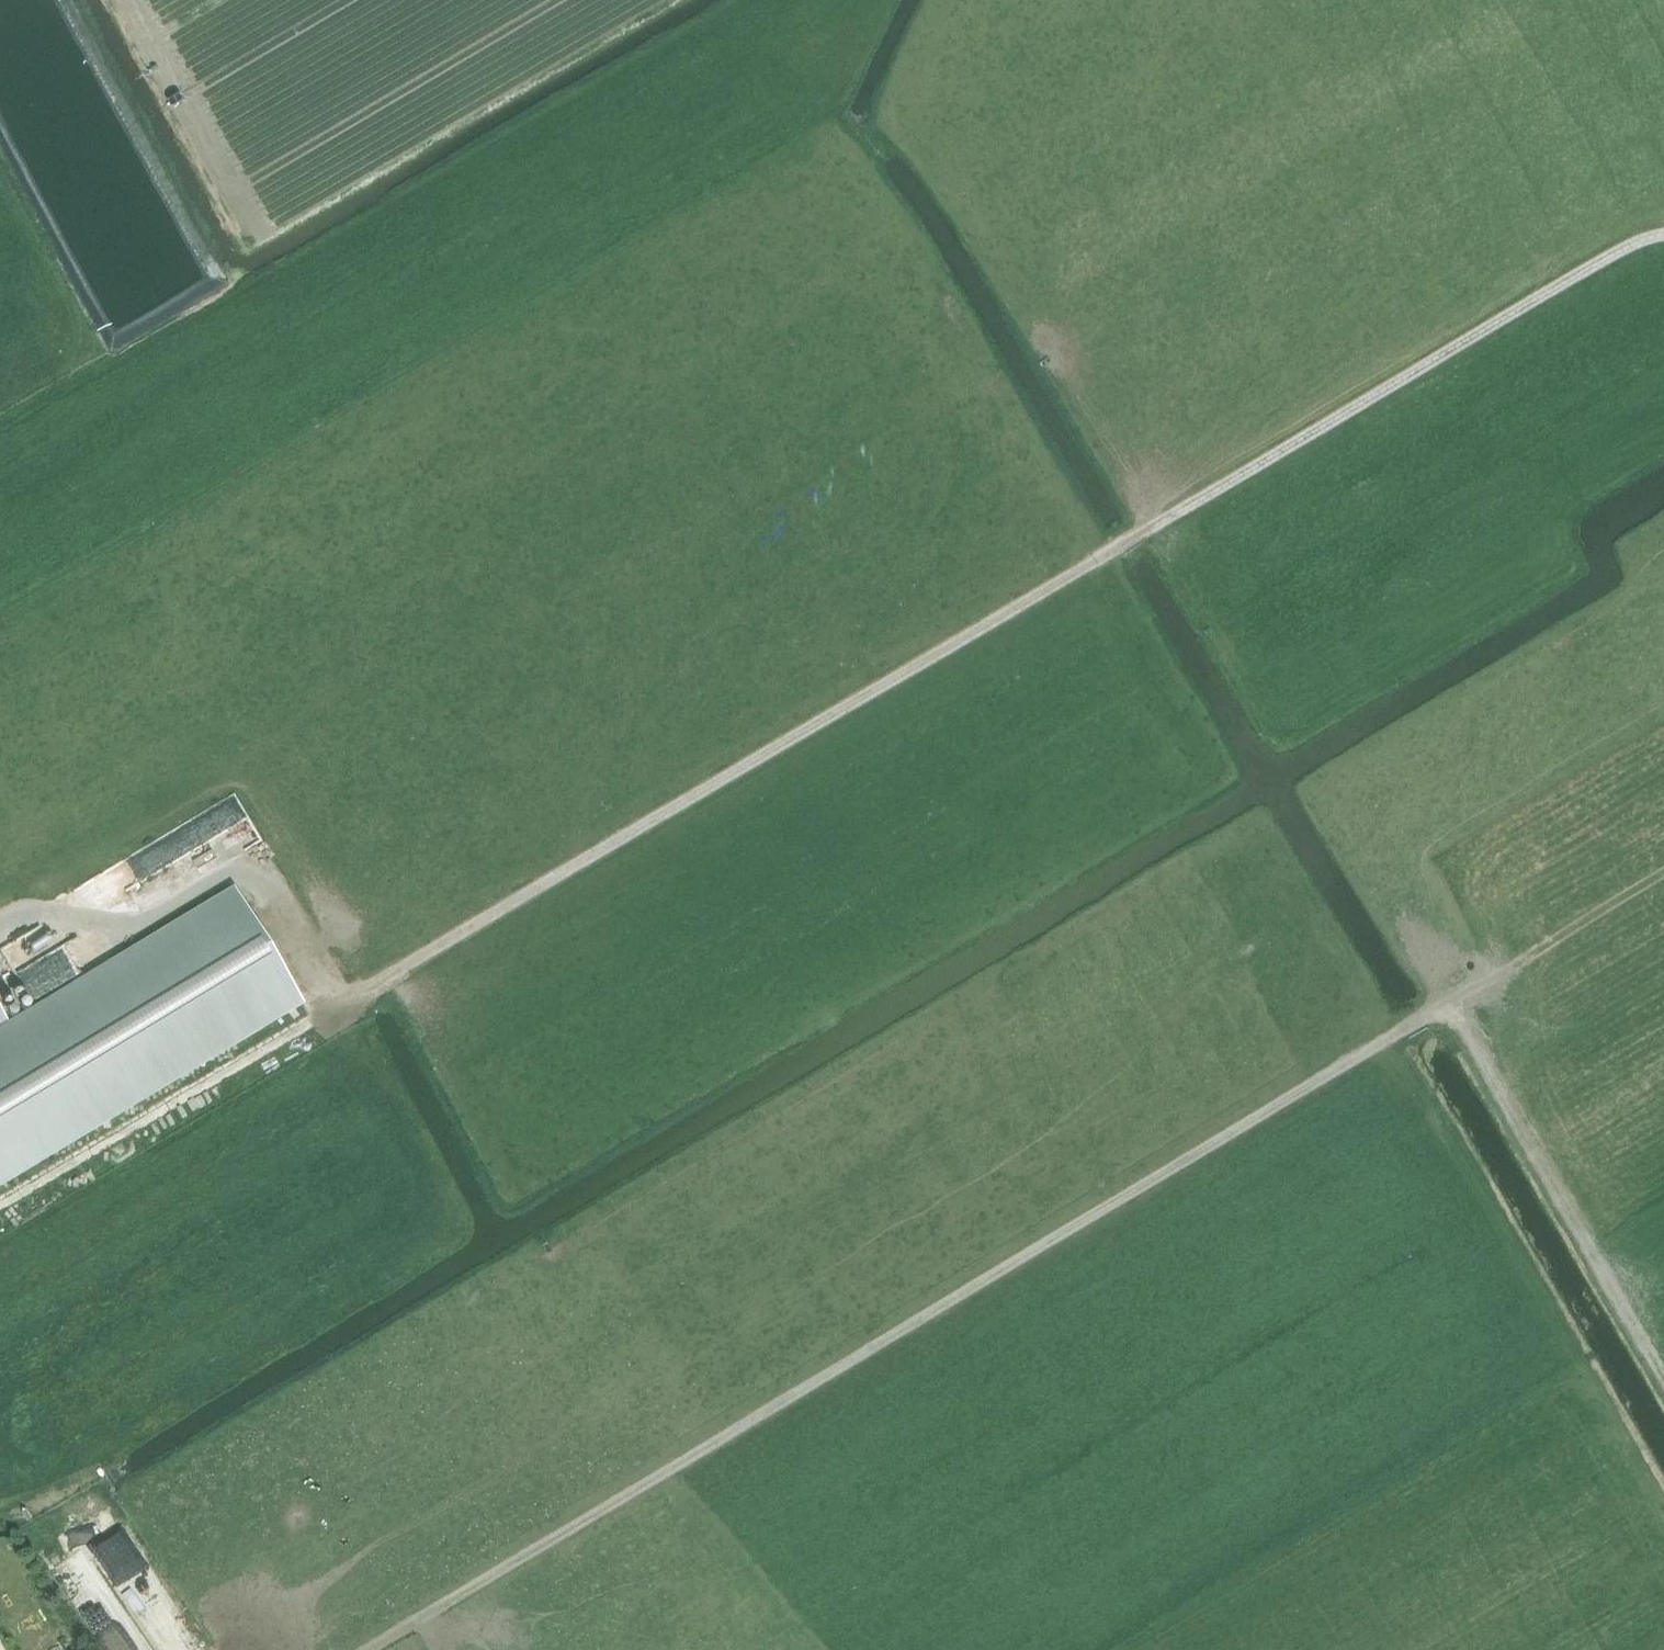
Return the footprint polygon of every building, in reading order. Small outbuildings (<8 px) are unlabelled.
[(304,1003),(234,886),(8,1021),(0,1009),(0,1186),(304,1003)] [(101,1649),(152,1649),(132,1613),(157,1600),(114,1517),(78,1536),(49,1552),(101,1649)]
